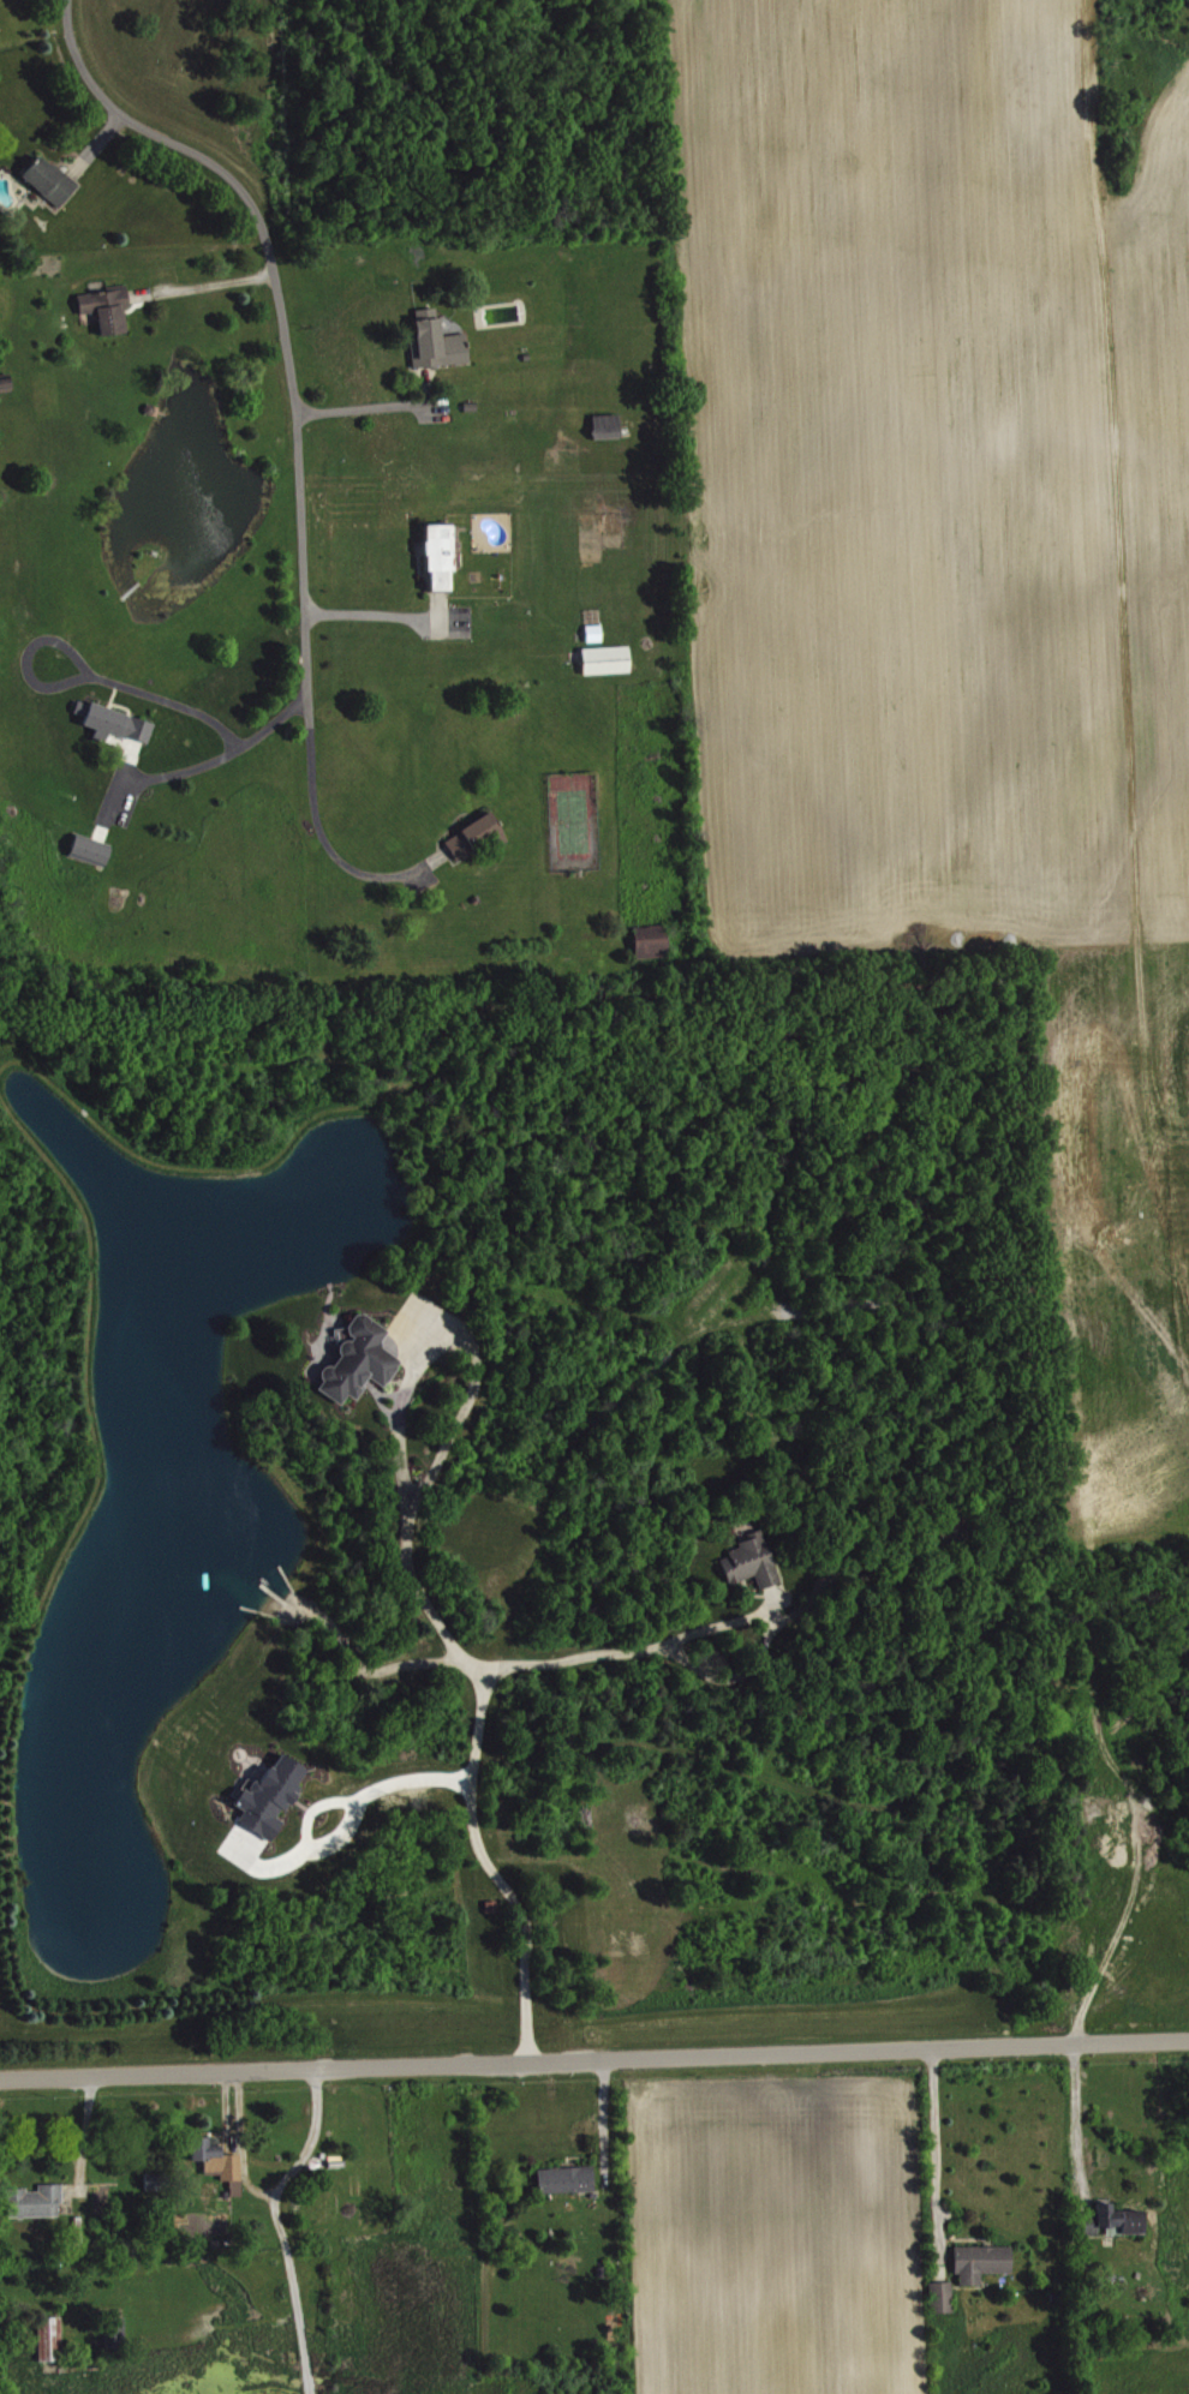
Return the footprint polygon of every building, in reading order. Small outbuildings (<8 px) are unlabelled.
[(24,174),(61,208),(80,187),(44,153),(24,174)] [(131,332),(128,308),(133,308),(130,287),(80,293),(83,314),(100,312),(103,335),(131,332)] [(472,363),(469,333),(444,335),(441,307),(416,309),(419,336),(412,337),(416,368),(472,363)] [(596,439),(623,438),(622,414),(595,415),(596,439)] [(454,523),(429,524),(430,591),(455,590),(454,523)] [(585,648),(586,674),(633,672),(632,645),(585,648)] [(158,723),(81,698),(77,712),(88,716),(86,724),(99,728),(96,737),(117,744),(120,734),(151,744),(158,723)] [(458,860),(508,837),(497,813),(447,836),(458,860)] [(71,855),(107,866),(114,847),(77,836),(71,855)] [(671,925),(637,926),(638,958),(671,957),(671,925)] [(404,1360),(382,1346),(391,1330),(359,1310),(344,1335),(349,1339),(318,1388),(344,1404),(350,1394),(358,1399),(372,1378),(387,1388),(404,1360)] [(758,1575),(763,1589),(783,1582),(765,1530),(740,1539),(743,1547),(731,1550),(733,1555),(723,1559),(732,1584),(758,1575)] [(311,1768),(282,1752),(264,1784),(254,1778),(239,1806),(247,1810),(240,1822),(274,1841),(285,1820),(283,1819),(311,1768)] [(244,2154),(225,2154),(225,2145),(212,2145),(212,2137),(195,2137),(195,2161),(209,2161),(209,2172),(224,2172),(224,2181),(232,2181),(233,2197),(244,2197),(244,2154)] [(596,2167),(540,2168),(541,2193),(597,2191),(596,2167)] [(65,2183),(40,2184),(41,2189),(8,2190),(9,2218),(62,2216),(61,2204),(65,2204),(65,2183)] [(1147,2210),(1115,2211),(1115,2202),(1099,2203),(1100,2212),(1091,2213),(1091,2235),(1106,2234),(1147,2233),(1147,2210)] [(1015,2246),(957,2247),(958,2274),(962,2274),(962,2286),(984,2285),(984,2274),(1015,2273),(1015,2246)] [(956,2313),(954,2282),(932,2282),(934,2314),(956,2313)] [(41,2361),(65,2361),(64,2317),(41,2317),(41,2361)]
